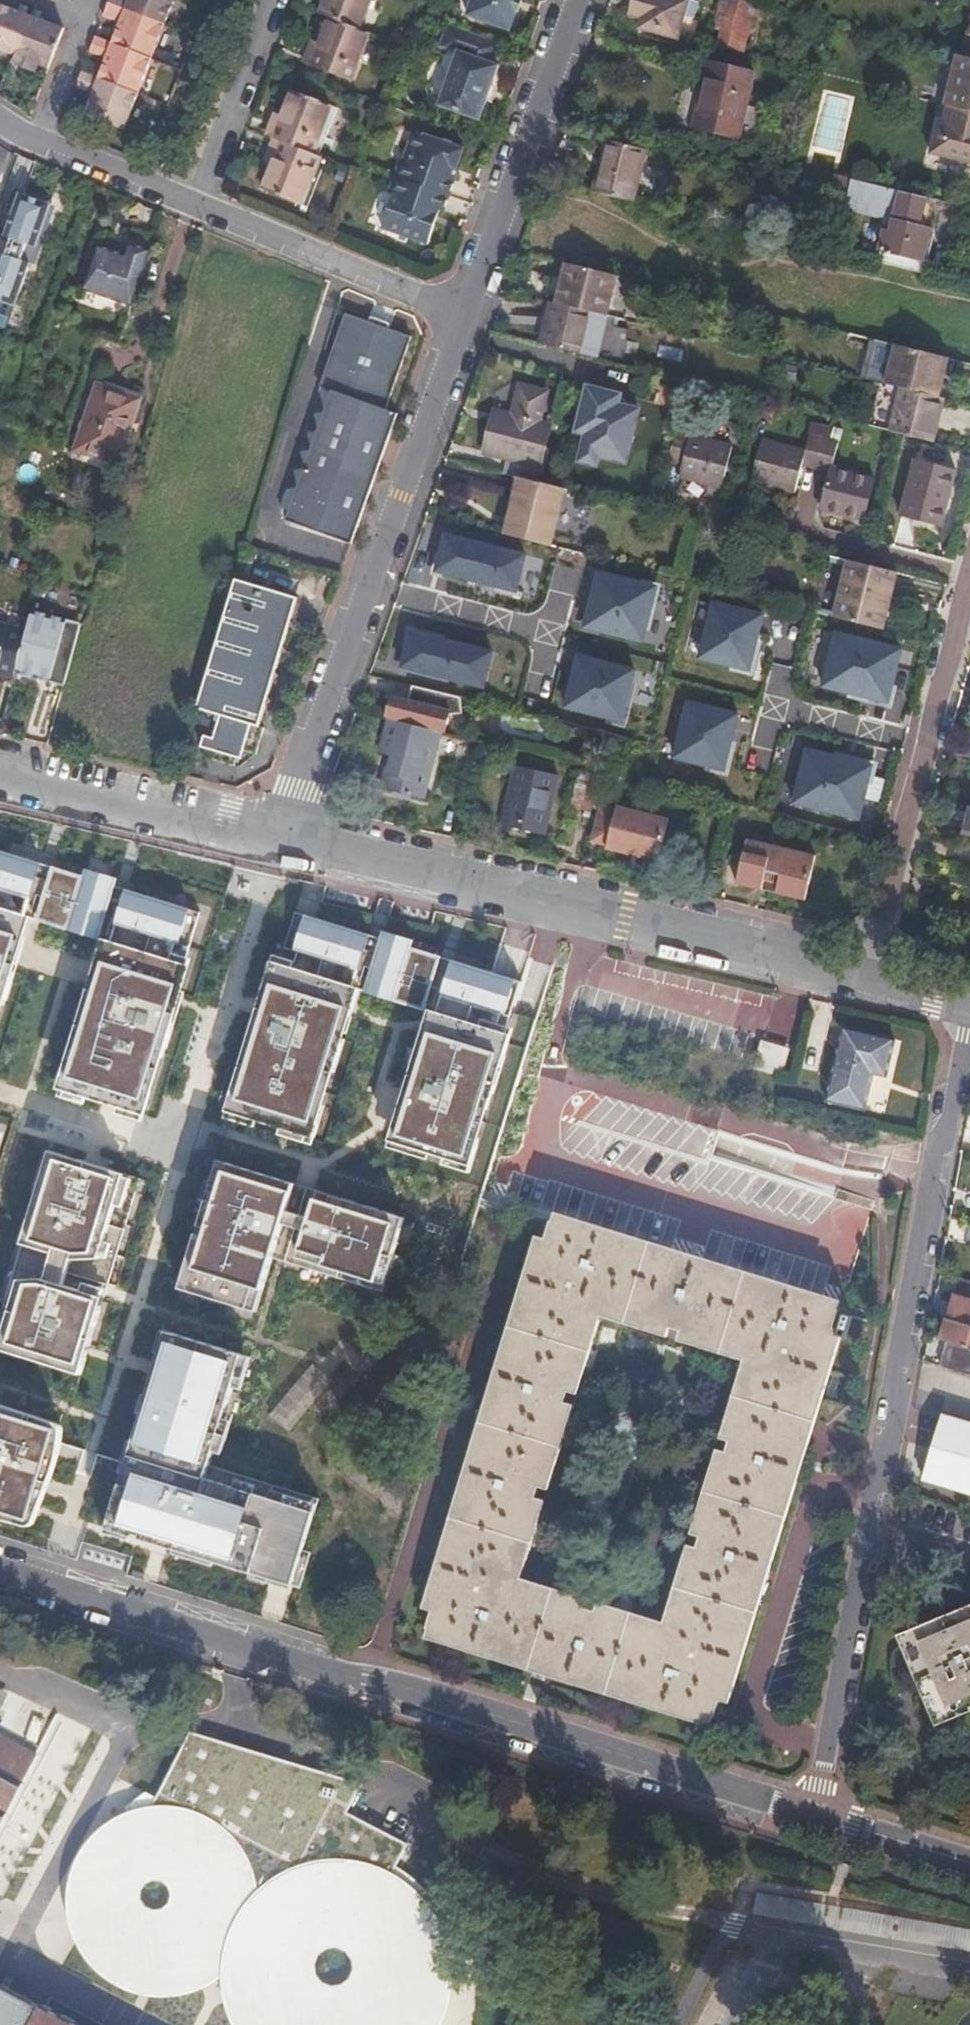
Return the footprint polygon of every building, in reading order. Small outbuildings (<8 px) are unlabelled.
[(2,0),(0,0),(0,62),(10,66),(31,10),(10,3),(2,0)] [(168,20),(116,0),(112,0),(106,14),(120,20),(116,30),(112,39),(155,55),(168,20)] [(176,0),(116,0),(168,20),(176,0)] [(317,11),(327,15),(321,30),(317,41),(308,38),(300,59),(320,67),(346,77),(365,30),(356,26),(366,0),(321,0),(317,11)] [(463,15),(510,32),(516,14),(518,15),(523,0),(469,0),(463,15)] [(630,15),(642,19),(640,29),(680,39),(686,15),(696,18),(700,1),(696,0),(633,0),(630,15)] [(715,26),(723,27),(719,45),(745,50),(755,5),(738,0),(722,0),(715,26)] [(48,17),(31,10),(10,66),(47,79),(67,23),(48,17)] [(495,66),(503,45),(449,25),(440,48),(458,54),(437,106),(478,122),(499,67),(495,66)] [(142,90),(155,55),(112,39),(99,34),(94,50),(108,55),(104,64),(100,75),(142,90)] [(964,57),(959,55),(947,106),(950,106),(969,111),(969,58),(964,57)] [(695,129),(738,138),(754,70),(711,61),(695,129)] [(142,90),(100,75),(86,70),(80,85),(94,90),(91,99),(86,113),(128,128),(142,90)] [(327,103),(309,96),(289,89),(280,114),(272,112),(264,134),(269,136),(260,158),(267,161),(262,176),(258,187),(272,193),(295,203),(315,154),(308,152),(310,146),(327,103)] [(813,145),(839,152),(853,98),(827,91),(813,145)] [(950,106),(946,121),(941,120),(933,154),(969,163),(969,111),(950,106)] [(401,162),(395,178),(390,195),(393,196),(382,230),(428,246),(439,215),(443,217),(448,201),(454,185),(452,184),(463,151),(414,134),(404,163),(401,162)] [(608,139),(595,191),(633,200),(646,148),(608,139)] [(143,150),(140,159),(152,164),(155,155),(143,150)] [(835,173),(831,193),(846,197),(850,179),(850,177),(835,173)] [(926,198),(850,179),(846,197),(845,200),(847,200),(844,209),(895,222),(892,233),(885,231),(877,262),(920,272),(927,241),(930,230),(918,227),(926,198)] [(12,314),(16,315),(24,292),(26,292),(40,249),(31,246),(36,230),(45,233),(59,190),(30,181),(16,224),(21,225),(15,241),(9,239),(0,266),(0,310),(12,314)] [(31,246),(40,249),(44,251),(64,191),(59,190),(45,233),(36,230),(31,246)] [(101,248),(87,292),(135,308),(153,253),(132,246),(127,258),(101,248)] [(606,315),(617,274),(566,262),(556,302),(605,315),(606,315)] [(556,302),(550,301),(539,343),(595,357),(605,315),(556,302)] [(348,311),(321,384),(333,389),(287,516),(353,541),(399,412),(386,407),(413,334),(348,311)] [(939,401),(949,358),(873,338),(862,382),(883,387),(939,401)] [(79,448),(107,457),(105,462),(121,467),(143,399),(100,385),(79,448)] [(624,395),(590,386),(578,431),(587,434),(580,461),(598,466),(601,456),(628,463),(642,410),(621,405),(624,395)] [(526,462),(539,465),(549,427),(539,425),(547,394),(522,387),(514,418),(496,414),(487,451),(501,455),(526,462)] [(934,445),(946,403),(939,401),(883,387),(876,414),(897,419),(893,434),(934,445)] [(810,436),(828,440),(831,430),(813,425),(810,436)] [(732,449),(676,435),(669,463),(682,466),(679,479),(722,490),(732,449)] [(818,469),(825,441),(811,437),(807,453),(763,441),(753,481),(796,493),(803,465),(818,469)] [(825,441),(818,469),(832,473),(822,510),(867,522),(877,482),(834,471),(841,445),(825,441)] [(501,455),(497,471),(519,477),(522,477),(526,462),(501,455)] [(941,528),(955,472),(917,462),(902,518),(941,528)] [(522,477),(519,477),(504,536),(552,548),(567,489),(522,477)] [(527,557),(447,536),(437,572),(517,593),(527,557)] [(883,633),(898,574),(849,561),(833,620),(883,633)] [(600,576),(586,629),(643,643),(656,590),(600,576)] [(205,747),(216,750),(213,759),(239,767),(244,751),(259,755),(267,728),(261,726),(298,597),(239,578),(202,709),(221,714),(219,722),(208,718),(203,736),(208,737),(205,747)] [(715,605),(700,661),(750,674),(765,618),(715,605)] [(21,671),(69,685),(87,623),(39,610),(33,630),(21,671)] [(21,673),(21,671),(33,630),(0,620),(0,671),(3,673),(5,669),(21,673)] [(412,632),(403,667),(485,688),(494,653),(412,632)] [(837,637),(824,690),(889,707),(903,654),(837,637)] [(580,657),(567,708),(623,723),(636,671),(580,657)] [(426,688),(414,685),(410,699),(422,702),(426,688)] [(464,714),(462,697),(426,688),(422,702),(410,699),(393,695),(387,717),(390,717),(447,732),(451,716),(464,714)] [(690,702),(676,758),(726,771),(740,715),(690,702)] [(481,740),(447,732),(390,717),(382,755),(392,757),(384,789),(425,798),(436,753),(456,758),(454,764),(475,769),(481,740)] [(808,750),(795,804),(860,820),(874,767),(808,750)] [(501,827),(545,836),(560,776),(516,765),(501,827)] [(570,805),(590,810),(600,774),(580,769),(570,805)] [(600,805),(591,842),(608,846),(608,848),(660,861),(670,820),(618,807),(617,810),(600,805)] [(748,841),(737,885),(805,901),(817,857),(748,841)] [(140,1116),(202,914),(0,852),(0,1001),(26,917),(112,944),(66,1093),(140,1116)] [(234,1115),(307,1138),(353,990),(437,1016),(397,1144),(465,1165),(521,984),(296,914),(234,1115)] [(595,1017),(753,1050),(759,1020),(775,1023),(780,1000),(606,964),(595,1017)] [(828,1103),(867,1111),(874,1074),(888,1076),(896,1039),(843,1029),(828,1103)] [(754,1071),(780,1077),(786,1052),(762,1045),(754,1071)] [(147,1178),(54,1149),(23,1251),(116,1270),(147,1178)] [(406,1218),(220,1161),(181,1289),(257,1312),(274,1259),(384,1292),(406,1218)] [(845,1340),(851,1319),(837,1314),(838,1310),(551,1222),(424,1628),(711,1720),(831,1335),(845,1340)] [(99,1381),(124,1301),(74,1290),(18,1276),(0,1330),(0,1352),(99,1381)] [(942,1367),(969,1375),(969,1280),(960,1278),(942,1340),(949,1342),(942,1367)] [(354,1352),(359,1334),(300,1318),(287,1367),(279,1365),(266,1414),(345,1436),(366,1355),(354,1352)] [(244,1357),(167,1333),(138,1427),(106,1529),(293,1588),(316,1514),(206,1480),(244,1357)] [(30,1522),(58,1430),(0,1413),(0,1512),(30,1522)] [(969,1492),(969,1426),(942,1417),(923,1478),(969,1492)] [(936,1710),(969,1696),(969,1624),(910,1649),(936,1710)] [(43,1755),(0,1731),(0,1833),(43,1755)] [(224,1972),(226,2003),(236,2024),(446,2024),(447,2024),(458,1985),(454,1944),(437,1907),(409,1878),(372,1860),(331,1856),(291,1867),(258,1890),(256,1893),(253,1871),(238,1841),(213,1818),(182,1804),(148,1803),(115,1812),(88,1833),(69,1861),(61,1894),(65,1928),(81,1958),(105,1981),(137,1995),(171,1997),(203,1987),(224,1972)] [(765,1912),(783,1914),(785,1898),(767,1896),(765,1912)] [(843,1925),(869,1930),(872,1914),(847,1909),(843,1925)] [(44,2011),(0,1987),(0,2024),(36,2024),(44,2011)] [(47,2005),(44,2011),(36,2024),(85,2024),(47,2005)]
